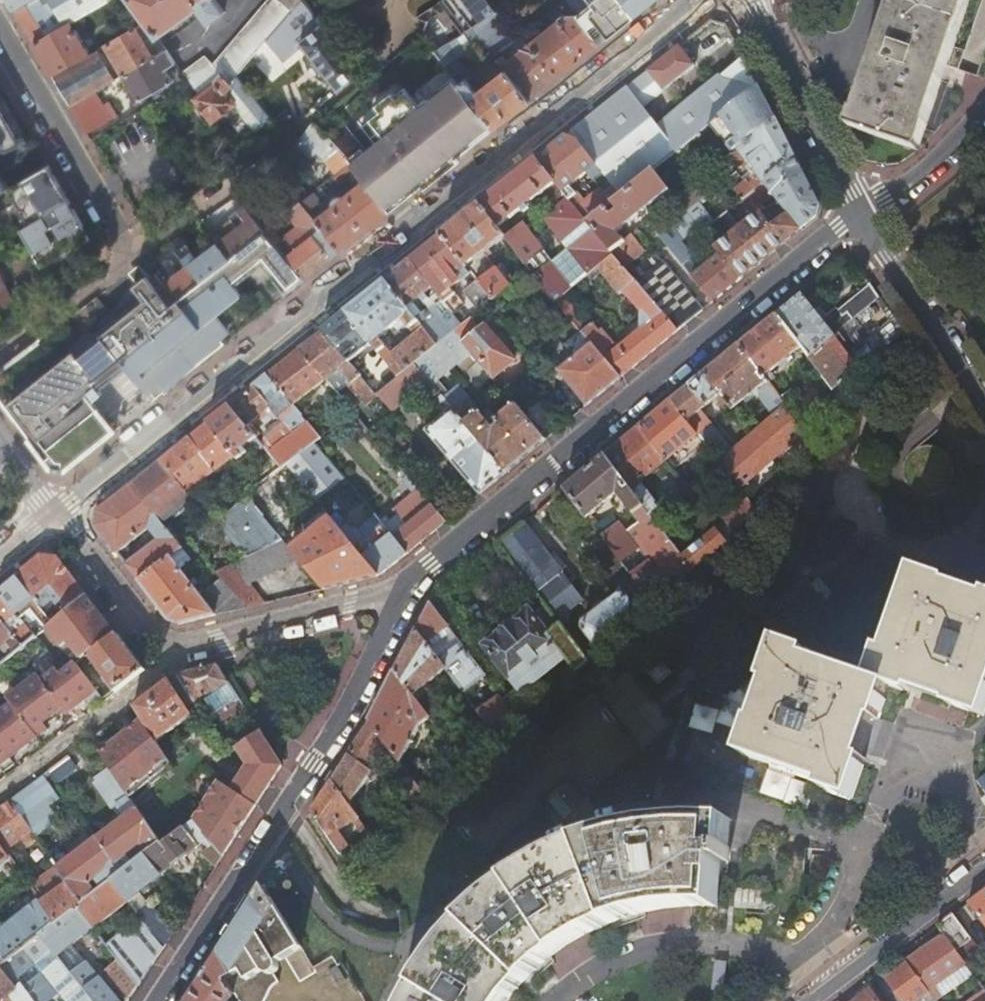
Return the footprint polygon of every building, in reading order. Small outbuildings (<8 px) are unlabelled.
[(108,0),(9,0),(23,23),(35,44),(71,23),(108,0)] [(156,38),(195,9),(207,25),(223,13),(213,0),(129,0),(144,22),(156,38)] [(211,66),(204,58),(182,74),(188,83),(196,95),(212,81),(221,73),(230,83),(271,35),(293,9),(301,0),(268,0),(211,66)] [(304,0),(301,0),(293,9),(301,17),(309,8),(304,0)] [(461,35),(476,24),(496,10),(488,0),(443,0),(438,3),(461,35)] [(578,18),(600,46),(637,17),(623,0),(567,0),(566,1),(578,18)] [(637,17),(658,0),(623,0),(637,17)] [(929,127),(940,95),(932,92),(936,80),(941,66),(949,68),(971,3),(972,0),(895,0),(874,60),(881,64),(872,90),(865,87),(851,128),(904,147),(920,153),(929,127)] [(301,17),(293,9),(271,35),(277,41),(291,26),(293,27),(301,17)] [(454,79),(495,130),(531,102),(506,71),(480,91),(459,59),(483,42),(494,56),(498,53),(517,39),(496,10),(476,24),(461,35),(433,52),(454,79)] [(529,44),(558,80),(600,46),(578,18),(565,16),(543,33),(529,44)] [(338,90),(357,74),(316,18),(310,23),(316,31),(306,38),(300,42),(299,43),(313,61),(323,73),(338,90)] [(152,57),(164,50),(156,38),(144,22),(135,28),(152,57)] [(71,23),(35,44),(54,76),(91,54),(76,29),(75,30),(71,23)] [(536,24),(522,35),(529,44),(543,33),(536,24)] [(152,57),(135,28),(105,45),(122,75),(152,57)] [(300,42),(306,38),(303,34),(297,39),(300,42)] [(506,71),(531,102),(558,80),(529,44),(522,35),(517,39),(498,53),(501,57),(498,60),(506,71)] [(571,134),(622,198),(654,173),(666,163),(710,128),(759,89),(744,60),(659,128),(640,105),(647,105),(695,67),(679,48),(628,88),(571,134)] [(91,54),(54,76),(71,105),(101,87),(115,79),(97,50),(91,54)] [(164,70),(174,64),(164,50),(152,57),(122,75),(138,101),(172,81),(164,70)] [(319,77),(323,73),(313,61),(309,64),(319,77)] [(231,84),(230,83),(221,73),(212,81),(215,84),(197,99),(212,119),(232,103),(223,92),(231,84)] [(360,150),(346,161),(349,164),(356,173),(364,183),(390,214),(391,213),(386,207),(405,192),(410,198),(449,167),(495,130),(454,79),(418,106),(411,96),(403,102),(397,95),(395,97),(394,98),(378,110),(380,113),(360,129),(375,149),(366,156),(360,150)] [(101,87),(71,105),(87,133),(118,115),(101,87)] [(403,102),(411,96),(405,89),(397,95),(403,102)] [(777,121),(760,89),(759,89),(710,128),(715,133),(725,125),(737,139),(727,148),(733,156),(777,121)] [(0,91),(0,157),(9,152),(11,153),(30,142),(15,117),(0,91)] [(378,110),(394,98),(392,95),(376,107),(378,110)] [(742,203),(796,159),(777,121),(733,156),(730,158),(735,164),(743,158),(748,164),(744,167),(752,178),(756,174),(760,179),(751,187),(747,182),(734,193),(742,203)] [(346,161),(313,124),(312,123),(293,148),(309,161),(316,155),(324,162),(333,176),(349,164),(346,161)] [(614,205),(620,200),(622,198),(571,134),(537,161),(589,224),(614,205)] [(721,256),(741,281),(762,264),(818,219),(821,208),(809,184),(796,159),(742,203),(736,208),(742,215),(745,219),(774,196),(787,211),(775,221),(765,210),(722,245),(717,250),(721,256)] [(531,272),(557,303),(565,296),(599,268),(614,255),(589,224),(537,161),(480,206),(502,235),(508,231),(505,226),(549,190),(556,199),(546,207),(552,215),(545,221),(570,251),(567,259),(562,263),(556,264),(546,252),(527,267),(531,272)] [(9,188),(29,223),(69,199),(49,164),(10,188),(9,188)] [(356,173),(349,164),(333,176),(332,177),(339,186),(356,173)] [(9,188),(10,188),(0,171),(0,194),(9,188)] [(614,255),(679,332),(704,312),(657,256),(641,269),(630,266),(646,253),(638,243),(645,238),(639,231),(625,243),(618,235),(671,193),(654,173),(622,198),(620,200),(625,206),(619,211),(614,205),(589,224),(614,255)] [(333,207),(315,221),(340,253),(390,214),(364,183),(342,199),(341,198),(339,197),(338,197),(335,198),(333,200),(332,202),(332,205),(333,207)] [(695,186),(677,201),(683,209),(700,230),(703,234),(715,224),(700,204),(706,198),(695,186)] [(320,202),(313,192),(300,202),(308,212),(320,202)] [(386,207),(391,213),(410,198),(405,192),(386,207)] [(90,234),(69,199),(29,223),(20,229),(30,246),(40,263),(49,258),(90,234)] [(265,233),(305,281),(321,268),(340,253),(315,221),(308,212),(300,202),(286,213),(297,227),(289,234),(280,241),(270,229),(265,233)] [(502,235),(480,206),(441,237),(472,274),(479,282),(494,301),(531,272),(527,267),(525,264),(512,273),(514,275),(507,281),(489,259),(493,256),(490,252),(506,240),(502,235)] [(218,242),(230,258),(246,246),(263,232),(244,208),(238,213),(240,214),(225,225),(214,212),(201,221),(218,242)] [(715,224),(703,234),(717,250),(722,245),(715,237),(742,215),(736,208),(715,224)] [(700,230),(683,209),(657,230),(665,240),(664,242),(684,267),(695,259),(685,247),(686,241),(700,230)] [(525,264),(527,267),(546,252),(525,226),(512,236),(507,241),(525,264)] [(506,240),(507,241),(512,236),(508,231),(502,235),(506,240)] [(286,296),(305,281),(265,233),(263,232),(246,246),(230,258),(200,282),(171,305),(151,279),(140,265),(134,269),(137,273),(132,277),(138,283),(142,289),(139,291),(128,300),(99,323),(103,328),(35,382),(31,378),(18,388),(22,393),(10,402),(38,437),(32,442),(51,468),(59,470),(67,471),(116,432),(93,402),(103,393),(97,386),(110,376),(125,365),(135,379),(134,379),(149,395),(151,394),(156,400),(168,390),(185,377),(225,345),(221,341),(227,336),(214,320),(219,317),(216,313),(213,310),(240,292),(233,283),(252,268),(264,259),(278,278),(274,281),(286,296)] [(88,237),(90,234),(49,258),(40,263),(44,263),(46,262),(48,262),(53,261),(57,260),(61,258),(66,257),(70,254),(73,252),(76,250),(79,247),(82,244),(85,241),(88,237)] [(472,274),(441,237),(410,262),(433,290),(438,295),(463,326),(469,321),(461,310),(464,308),(450,291),(472,274)] [(188,266),(200,282),(230,258),(218,242),(206,252),(205,250),(200,254),(201,256),(188,266)] [(40,263),(30,246),(8,259),(20,281),(31,274),(43,267),(40,263)] [(621,380),(679,332),(614,255),(599,268),(621,295),(624,292),(643,314),(641,331),(619,350),(606,334),(604,336),(594,325),(591,327),(565,296),(557,303),(593,346),(621,380)] [(714,304),(741,281),(721,256),(693,278),(714,304)] [(438,295),(430,301),(425,296),(433,290),(410,262),(385,282),(408,310),(421,300),(427,308),(416,318),(438,346),(455,332),(463,326),(438,295)] [(155,275),(151,279),(171,305),(200,282),(188,266),(163,285),(155,275)] [(0,273),(0,304),(12,298),(0,273)] [(408,310),(385,282),(346,313),(388,363),(399,377),(415,364),(438,346),(416,318),(408,310)] [(481,311),(494,301),(479,282),(465,292),(481,311)] [(803,294),(778,315),(807,353),(811,358),(831,342),(880,300),(867,282),(823,319),(803,294)] [(240,292),(213,310),(216,313),(242,295),(240,292)] [(388,363),(346,313),(322,332),(356,371),(363,365),(357,357),(366,350),(382,368),(388,363)] [(778,315),(740,346),(770,385),(776,380),(771,373),(798,352),(802,357),(807,353),(778,315)] [(219,317),(214,320),(227,336),(231,333),(219,317)] [(463,326),(455,332),(462,341),(465,343),(479,331),(470,320),(469,321),(463,326)] [(865,347),(874,358),(902,333),(895,322),(865,347)] [(479,331),(465,343),(481,363),(493,378),(494,379),(516,361),(486,325),(479,331)] [(334,390),(370,432),(393,413),(377,395),(356,371),(322,332),(300,350),(326,381),(341,371),(350,384),(348,386),(354,394),(361,396),(353,402),(339,386),(334,390)] [(431,383),(433,385),(440,380),(430,366),(462,341),(455,332),(438,346),(415,364),(431,383)] [(856,374),(831,342),(811,358),(836,391),(856,374)] [(588,407),(621,380),(593,346),(559,373),(588,407)] [(799,442),(808,434),(789,409),(781,400),(770,385),(740,346),(688,390),(672,402),(688,423),(701,413),(716,400),(720,397),(729,408),(732,411),(756,393),(756,395),(761,402),(764,406),(766,409),(777,418),(799,442)] [(326,381),(300,350),(267,376),(294,407),(321,385),(325,389),(329,385),(326,381)] [(493,378),(481,363),(468,374),(481,389),(493,378)] [(394,414),(431,383),(415,364),(399,377),(377,395),(393,413),(394,414)] [(287,466),(315,444),(321,440),(308,424),(300,415),(294,407),(267,376),(229,407),(247,428),(270,410),(279,420),(281,419),(294,434),(286,441),(282,437),(271,447),(274,450),(269,455),(282,470),(287,466)] [(185,377),(168,390),(170,392),(186,377),(185,377)] [(507,473),(546,441),(516,405),(498,421),(501,424),(494,430),(460,389),(447,401),(507,473)] [(781,400),(789,409),(798,402),(790,393),(781,400)] [(481,495),(507,473),(447,401),(443,397),(433,405),(444,419),(427,432),(481,495)] [(729,408),(720,397),(716,400),(726,411),(729,408)] [(688,423),(672,402),(640,429),(667,464),(673,472),(678,468),(671,459),(681,451),(699,437),(688,423)] [(551,422),(559,415),(550,403),(542,409),(551,422)] [(247,428),(229,407),(208,424),(237,461),(238,462),(243,458),(247,454),(244,450),(249,445),(256,440),(247,428)] [(300,415),(308,424),(314,419),(306,410),(300,415)] [(740,491),(799,442),(777,418),(732,455),(706,425),(709,422),(701,413),(688,423),(699,437),(740,491)] [(237,461),(208,424),(183,444),(209,477),(230,460),(233,464),(237,461)] [(667,464),(640,429),(605,457),(651,517),(661,509),(642,484),(667,464)] [(256,440),(244,450),(247,454),(251,459),(263,449),(256,440)] [(209,477),(183,444),(161,462),(188,497),(190,498),(194,495),(191,491),(209,477)] [(317,503),(345,480),(315,444),(287,466),(312,497),(317,503)] [(651,517),(605,457),(565,491),(592,527),(614,556),(653,607),(694,574),(682,558),(651,517)] [(188,497),(161,462),(131,485),(158,521),(188,497)] [(307,502),(312,497),(287,466),(282,470),(259,488),(247,498),(264,518),(298,491),(307,502)] [(231,510),(247,498),(259,488),(243,469),(235,475),(243,486),(230,496),(218,482),(212,487),(231,510)] [(407,555),(447,522),(409,478),(403,482),(413,495),(394,511),(399,517),(385,528),(407,555)] [(125,566),(138,583),(170,558),(181,549),(175,542),(171,537),(158,521),(131,485),(114,499),(96,513),(95,527),(116,555),(149,529),(152,534),(157,541),(125,566)] [(246,559),(283,542),(264,518),(247,498),(231,510),(217,521),(246,559)] [(725,521),(737,536),(760,517),(748,501),(725,521)] [(323,591),(378,578),(341,532),(330,519),(290,551),(300,563),(323,591)] [(380,577),(407,555),(385,528),(378,520),(360,533),(357,530),(352,532),(348,527),(341,532),(378,578),(380,577)] [(525,523),(498,546),(556,620),(583,598),(525,523)] [(682,558),(694,574),(729,544),(717,530),(682,558)] [(171,537),(175,542),(180,539),(176,533),(171,537)] [(190,542),(181,549),(191,563),(201,555),(190,542)] [(249,585),(300,563),(290,551),(283,542),(246,559),(214,573),(221,581),(247,609),(263,605),(249,585)] [(653,607),(614,556),(601,566),(622,599),(616,599),(584,623),(582,630),(601,652),(628,629),(627,628),(653,607)] [(57,620),(86,596),(68,573),(56,558),(41,557),(30,566),(18,576),(53,623),(56,620),(57,620)] [(179,625),(247,609),(221,581),(201,597),(170,558),(138,583),(156,606),(168,622),(179,625)] [(755,717),(743,751),(825,781),(822,787),(852,798),(866,758),(853,753),(860,735),(867,714),(878,718),(890,685),(910,692),(915,679),(954,692),(950,703),(984,715),(984,711),(984,604),(984,605),(965,599),(946,592),(950,580),(917,569),(888,651),(882,649),(871,678),(834,665),(809,656),(811,650),(782,640),(768,678),(780,683),(766,722),(755,717)] [(33,639),(53,623),(18,576),(0,590),(0,595),(33,639)] [(443,591),(431,605),(449,629),(461,645),(464,648),(474,641),(468,632),(469,630),(469,628),(443,591)] [(21,649),(33,639),(0,595),(0,622),(21,649)] [(82,661),(116,635),(86,596),(57,620),(73,641),(69,644),(82,661)] [(449,629),(431,605),(417,630),(428,645),(449,629)] [(566,660),(576,673),(589,662),(560,626),(548,635),(530,612),(484,648),(522,694),(566,660)] [(7,661),(21,649),(0,622),(0,650),(5,646),(9,651),(3,656),(7,661)] [(441,662),(461,645),(449,629),(428,645),(441,662)] [(428,645),(417,630),(395,673),(426,715),(436,707),(424,691),(449,673),(441,662),(428,645)] [(116,635),(82,661),(77,666),(81,671),(93,662),(106,680),(105,681),(110,687),(115,694),(144,672),(129,652),(116,635)] [(464,694),(485,676),(464,648),(461,645),(441,662),(449,673),(459,687),(464,694)] [(3,656),(9,651),(5,646),(0,650),(0,652),(3,656)] [(10,758),(25,747),(48,730),(43,723),(52,716),(61,710),(66,716),(78,707),(86,701),(97,693),(81,671),(77,666),(61,677),(57,672),(42,683),(38,677),(6,702),(11,707),(0,716),(0,765),(10,758)] [(189,673),(168,681),(186,709),(201,700),(227,684),(216,666),(189,673)] [(426,715),(395,673),(369,723),(385,745),(400,765),(418,729),(430,720),(426,715)] [(186,709),(168,681),(133,708),(142,721),(157,743),(191,717),(186,709)] [(227,684),(201,700),(212,716),(238,700),(227,684)] [(459,703),(467,698),(464,694),(459,687),(451,693),(459,703)] [(97,693),(86,701),(91,707),(102,699),(97,693)] [(493,732),(498,739),(519,721),(501,697),(479,714),(493,732)] [(157,743),(142,721),(127,733),(111,746),(99,755),(129,798),(149,781),(152,785),(173,768),(157,743)] [(385,745),(369,723),(331,781),(350,806),(376,768),(370,764),(385,745)] [(282,768),(259,733),(237,748),(249,766),(232,793),(219,784),(194,824),(223,856),(282,768)] [(0,765),(0,768),(3,772),(14,764),(10,758),(0,765)] [(11,801),(35,837),(58,821),(49,807),(58,800),(42,778),(11,801)] [(331,781),(311,811),(340,854),(350,846),(341,832),(353,824),(360,833),(366,829),(350,806),(331,781)] [(400,792),(414,810),(429,798),(415,781),(413,782),(400,792)] [(38,841),(35,837),(11,801),(0,809),(0,844),(5,852),(20,841),(26,849),(38,841)] [(142,845),(149,853),(161,844),(148,826),(137,810),(97,840),(115,865),(142,845)] [(683,829),(682,820),(682,811),(653,814),(654,825),(655,831),(683,829)] [(653,831),(652,825),(651,814),(622,819),(624,828),(626,837),(653,831)] [(423,977),(428,980),(424,988),(416,1000),(507,1000),(509,998),(529,976),(537,967),(565,947),(571,942),(609,922),(620,919),(649,910),(691,905),(717,905),(717,907),(718,907),(721,870),(726,870),(727,860),(730,861),(730,845),(728,844),(730,821),(732,821),(732,820),(696,819),(696,821),(684,822),(684,820),(682,820),(683,829),(655,831),(654,825),(652,825),(653,831),(626,837),(624,828),(623,828),(623,831),(590,842),(565,851),(548,859),(547,857),(545,858),(550,865),(525,880),(522,874),(521,875),(524,880),(520,884),(502,897),(496,890),(495,891),(497,893),(493,896),(486,902),(475,911),(468,918),(465,921),(458,929),(449,940),(443,948),(441,951),(439,949),(438,950),(445,956),(429,979),(423,975),(423,977)] [(149,853),(147,855),(162,875),(203,844),(208,850),(201,856),(216,868),(223,856),(194,824),(162,846),(161,844),(149,853)] [(67,884),(82,905),(94,895),(87,886),(115,865),(97,840),(58,869),(61,874),(64,879),(67,884)] [(10,859),(5,852),(0,844),(0,866),(10,859)] [(516,865),(522,874),(525,880),(550,865),(545,858),(541,850),(516,865)] [(121,874),(111,882),(127,901),(162,875),(147,855),(121,874)] [(491,883),(496,890),(502,897),(520,884),(524,880),(521,875),(514,866),(491,883)] [(59,883),(64,879),(61,874),(56,878),(59,883)] [(82,905),(77,908),(92,927),(127,901),(111,882),(94,895),(82,905)] [(41,902),(56,924),(77,908),(82,905),(67,884),(41,902)] [(763,889),(736,887),(735,907),(764,909),(772,903),(771,901),(762,900),(763,889)] [(969,903),(984,924),(984,891),(969,903)] [(271,897),(270,897),(263,899),(255,897),(234,929),(228,938),(219,953),(235,978),(229,982),(238,996),(240,1000),(265,1000),(268,997),(269,993),(271,990),(273,987),(275,984),(278,983),(280,982),(275,973),(276,973),(277,971),(278,970),(279,969),(279,967),(279,966),(279,964),(278,962),(302,947),(271,897)] [(4,964),(39,937),(56,924),(41,902),(40,902),(0,932),(0,967),(4,964)] [(139,916),(164,947),(175,930),(163,921),(161,922),(149,907),(139,916)] [(70,944),(92,927),(77,908),(56,924),(39,937),(94,1000),(118,1000),(70,944)] [(953,915),(938,926),(945,937),(956,952),(972,940),(953,915)] [(139,916),(106,943),(139,984),(164,947),(139,916)] [(225,936),(228,938),(234,929),(231,926),(225,936)] [(39,937),(4,964),(21,984),(34,1000),(54,1000),(61,996),(65,1000),(94,1000),(39,937)] [(139,984),(106,943),(101,937),(85,949),(128,1000),(139,984)] [(945,937),(908,963),(933,997),(938,994),(934,988),(966,965),(956,952),(945,937)] [(414,969),(423,975),(429,979),(445,956),(438,950),(431,945),(414,969)] [(238,996),(229,982),(235,978),(219,953),(187,1000),(234,1000),(238,996)] [(907,963),(887,978),(904,1000),(916,1000),(924,996),(927,1000),(936,1000),(933,997),(908,963),(907,963)] [(21,984),(16,988),(0,967),(0,1000),(34,1000),(21,984)] [(423,977),(413,971),(399,996),(407,1000),(408,1000),(416,1000),(424,988),(428,980),(423,977)] [(856,1000),(876,1000),(869,991),(856,1000)]
